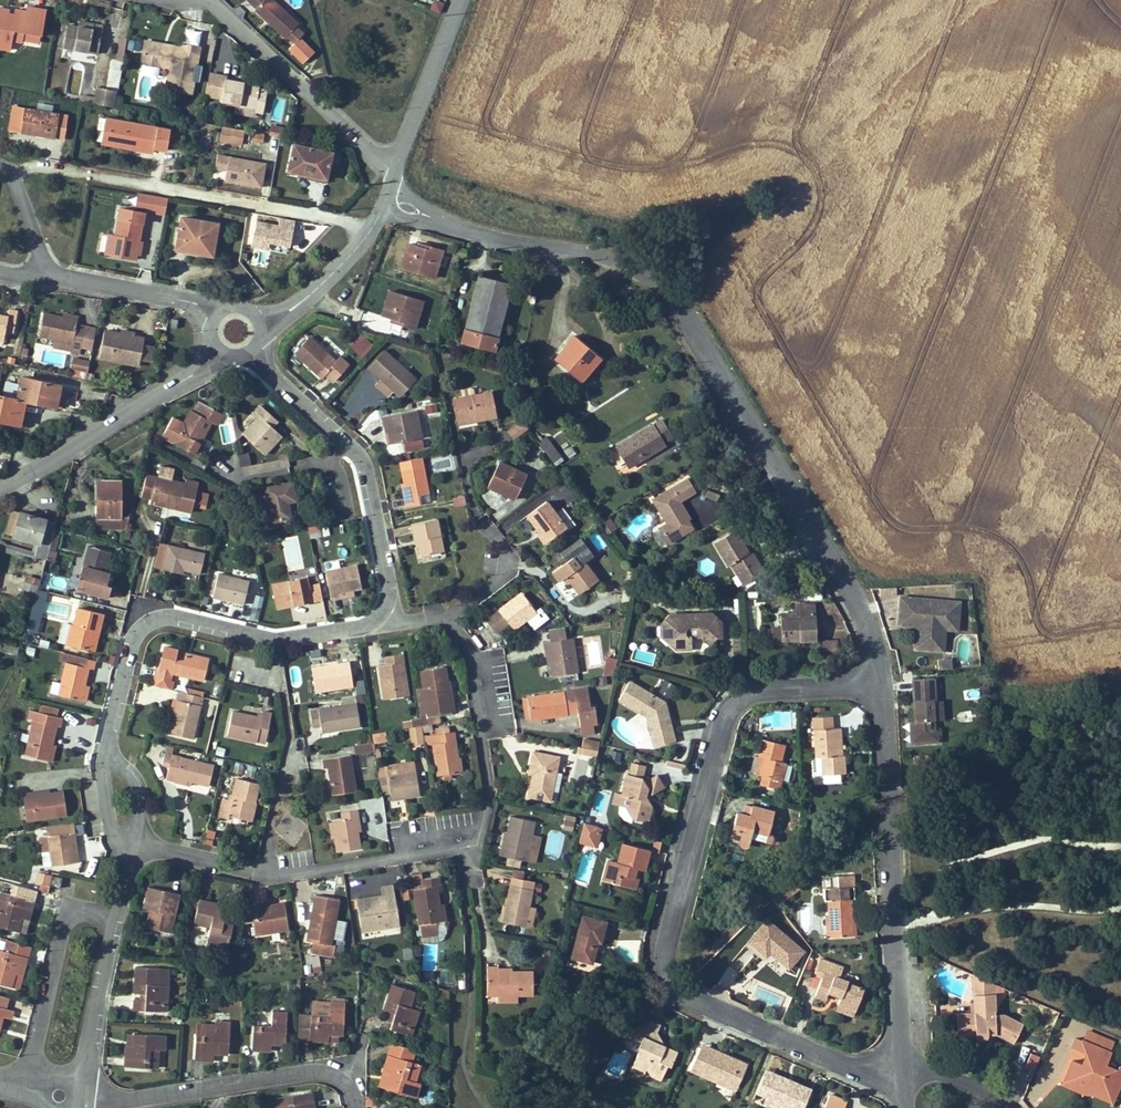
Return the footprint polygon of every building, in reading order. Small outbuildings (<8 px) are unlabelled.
[(256,9),(264,0),(247,0),(256,9)] [(274,0),(264,0),(254,10),(265,20),(267,18),(269,20),(267,22),(284,38),(286,36),(294,44),(304,33),(296,26),(299,23),(274,0)] [(440,14),(444,5),(435,1),(431,10),(440,14)] [(9,50),(11,40),(21,42),(22,39),(23,32),(40,35),(45,10),(27,7),(26,11),(16,9),(15,14),(11,14),(11,17),(7,16),(9,10),(0,8),(0,48),(9,50)] [(79,21),(78,27),(67,25),(63,47),(98,53),(103,26),(79,21)] [(186,28),(183,44),(200,47),(203,31),(186,28)] [(23,32),(22,39),(38,42),(39,35),(23,32)] [(115,60),(122,62),(128,39),(121,37),(115,60)] [(138,50),(139,42),(129,40),(128,49),(138,50)] [(200,47),(183,44),(182,48),(145,41),(141,63),(169,68),(165,88),(191,93),(194,80),(191,80),(194,65),(196,65),(200,47)] [(196,65),(194,65),(191,80),(194,80),(200,81),(202,66),(196,65)] [(267,90),(259,89),(259,86),(226,79),(221,102),(254,108),(254,111),(263,113),(267,90)] [(83,101),(113,107),(116,91),(97,87),(95,97),(84,95),(83,101)] [(255,112),(254,111),(254,108),(235,105),(234,113),(254,116),(255,112)] [(14,107),(10,130),(38,134),(39,133),(44,134),(44,135),(63,139),(67,116),(14,107)] [(102,143),(119,146),(131,148),(132,144),(107,139),(110,119),(100,117),(98,129),(104,131),(102,143)] [(131,148),(150,152),(153,152),(154,148),(166,150),(170,130),(110,119),(107,139),(132,144),(131,148)] [(242,144),(242,142),(244,130),(222,126),(220,140),(242,144)] [(271,127),(269,135),(281,137),(283,129),(271,127)] [(170,130),(167,148),(175,149),(179,132),(170,130)] [(264,134),(244,130),(242,142),(251,143),(252,140),(263,142),(264,134)] [(294,144),(289,168),(298,170),(299,167),(304,168),(306,175),(326,179),(332,153),(294,144)] [(227,171),(229,157),(217,155),(215,168),(227,171)] [(265,163),(229,157),(227,171),(225,181),(261,187),(265,163)] [(166,212),(169,196),(140,191),(137,203),(149,205),(149,209),(166,212)] [(114,252),(138,256),(147,210),(123,206),(117,236),(114,252)] [(254,216),(252,248),(290,251),(293,220),(254,216)] [(218,224),(183,217),(175,249),(190,252),(190,247),(213,251),(218,224)] [(107,251),(114,252),(117,236),(110,235),(107,251)] [(434,278),(442,250),(431,247),(430,250),(418,247),(408,244),(401,268),(434,278)] [(213,251),(190,247),(190,252),(211,256),(213,251)] [(494,350),(511,284),(478,275),(461,342),(494,350)] [(415,328),(423,301),(390,291),(382,315),(392,318),(404,322),(403,325),(415,328)] [(3,340),(4,340),(6,330),(13,332),(17,311),(9,310),(7,316),(0,315),(0,345),(2,344),(3,340)] [(79,355),(81,346),(85,328),(76,326),(77,320),(63,317),(44,313),(39,336),(54,339),(72,342),(71,350),(70,353),(79,355)] [(95,330),(85,328),(81,346),(92,348),(95,330)] [(99,358),(139,366),(140,359),(143,344),(144,338),(133,336),(120,333),(104,330),(99,358)] [(595,365),(579,352),(585,346),(572,336),(566,342),(568,344),(559,356),(570,365),(567,369),(582,381),(595,365)] [(336,361),(310,337),(295,354),(321,378),(325,374),(333,381),(348,365),(340,357),(336,361)] [(72,342),(54,339),(53,346),(71,350),(72,342)] [(150,361),(153,346),(143,344),(140,359),(150,361)] [(600,359),(585,346),(579,352),(595,365),(600,359)] [(416,379),(384,350),(368,367),(381,380),(382,380),(384,378),(395,388),(402,394),(416,379)] [(85,378),(90,359),(74,355),(69,375),(85,378)] [(570,365),(559,356),(556,359),(567,369),(570,365)] [(63,400),(64,395),(66,386),(48,382),(33,379),(22,377),(21,378),(19,378),(18,383),(20,384),(19,388),(5,385),(2,396),(22,400),(25,400),(61,408),(63,400)] [(395,388),(384,378),(382,380),(381,380),(376,386),(387,396),(393,390),(395,388)] [(475,395),(473,389),(471,387),(462,389),(461,391),(462,398),(475,395)] [(402,394),(395,388),(393,390),(400,397),(402,394)] [(496,416),(491,391),(475,395),(462,398),(453,400),(457,420),(458,420),(476,416),(477,420),(496,416)] [(9,423),(12,408),(20,409),(22,400),(2,396),(0,395),(0,421),(9,423)] [(9,423),(20,425),(25,400),(22,400),(20,409),(12,408),(9,423)] [(173,417),(162,436),(196,455),(204,441),(201,439),(211,422),(216,424),(222,414),(199,402),(193,411),(191,410),(184,423),(173,417)] [(280,434),(272,427),(278,421),(261,406),(255,412),(259,416),(243,434),(265,454),(271,447),(270,445),(280,434)] [(422,437),(416,410),(382,417),(384,426),(387,425),(391,444),(422,437)] [(663,443),(672,438),(661,420),(616,447),(629,467),(644,458),(643,455),(646,453),(648,456),(665,446),(663,443)] [(528,429),(523,422),(519,425),(524,432),(528,429)] [(515,438),(524,432),(519,425),(510,431),(515,438)] [(235,441),(243,434),(237,428),(233,429),(235,441)] [(563,460),(546,437),(542,439),(540,436),(539,436),(536,432),(533,434),(555,465),(563,460)] [(271,447),(282,436),(280,434),(270,445),(271,447)] [(431,445),(430,437),(421,439),(423,447),(431,445)] [(423,447),(421,439),(405,443),(406,451),(423,447)] [(568,456),(574,452),(571,447),(565,451),(568,456)] [(248,451),(238,454),(241,464),(251,461),(248,451)] [(410,460),(409,453),(401,455),(402,461),(410,460)] [(429,493),(422,457),(410,460),(402,461),(399,462),(403,483),(406,497),(404,498),(405,507),(421,504),(420,503),(419,495),(429,493)] [(203,471),(206,465),(194,458),(191,464),(203,471)] [(246,474),(280,467),(279,460),(244,467),(246,474)] [(515,500),(527,475),(499,462),(487,487),(515,500)] [(172,480),(174,469),(160,465),(158,477),(172,480)] [(209,494),(196,491),(199,482),(186,479),(185,484),(172,480),(158,477),(146,474),(141,496),(151,498),(169,503),(169,507),(191,512),(194,502),(206,505),(209,494)] [(103,481),(104,478),(95,478),(95,501),(98,501),(98,481),(103,481)] [(687,513),(680,501),(695,492),(687,479),(653,499),(667,523),(660,527),(660,528),(669,543),(693,529),(688,520),(686,517),(686,518),(684,515),(687,513)] [(120,516),(120,481),(103,481),(98,481),(98,501),(98,528),(126,529),(129,517),(120,516)] [(291,518),(288,502),(296,501),(292,482),(266,488),(273,522),(291,518)] [(720,496),(707,491),(705,496),(717,501),(720,496)] [(431,501),(429,493),(419,495),(420,503),(431,501)] [(466,504),(464,496),(453,498),(455,507),(466,504)] [(169,507),(169,503),(151,498),(150,502),(169,507)] [(566,528),(555,513),(546,501),(527,516),(539,531),(540,530),(548,541),(566,528)] [(576,525),(563,508),(555,513),(566,528),(568,531),(576,525)] [(13,536),(20,512),(13,510),(6,534),(13,536)] [(778,516),(774,510),(768,513),(771,519),(778,516)] [(51,542),(55,528),(56,523),(20,512),(13,536),(34,542),(38,543),(34,557),(37,557),(46,560),(49,549),(51,542)] [(615,528),(608,517),(598,523),(606,534),(615,528)] [(443,551),(437,519),(412,524),(415,541),(415,540),(418,540),(420,545),(422,556),(443,551)] [(233,533),(235,526),(227,524),(225,531),(233,533)] [(321,536),(319,525),(308,527),(310,538),(321,536)] [(57,543),(60,530),(55,528),(51,542),(57,543)] [(598,551),(608,544),(597,528),(586,535),(598,551)] [(669,543),(660,528),(652,533),(661,548),(669,543)] [(548,541),(540,530),(539,531),(537,533),(545,544),(548,541)] [(764,572),(752,552),(747,555),(746,553),(748,552),(746,548),(736,531),(715,543),(728,565),(731,564),(739,577),(746,573),(755,577),(764,572)] [(297,536),(282,539),(287,568),(303,565),(297,536)] [(556,555),(563,564),(573,557),(580,566),(585,562),(596,554),(582,536),(556,555)] [(38,543),(34,542),(32,551),(5,543),(5,542),(0,540),(0,546),(34,557),(38,543)] [(163,569),(169,546),(160,544),(154,567),(163,569)] [(0,546),(0,552),(3,553),(3,552),(36,561),(37,557),(34,557),(0,546)] [(106,585),(109,574),(105,573),(102,572),(103,568),(106,568),(111,552),(88,546),(76,589),(107,598),(110,586),(106,585)] [(200,573),(205,554),(169,546),(163,569),(178,573),(179,568),(180,566),(183,567),(183,569),(200,573)] [(497,570),(497,557),(484,557),(483,570),(497,570)] [(598,580),(585,562),(580,566),(573,557),(563,564),(554,571),(561,581),(563,579),(566,577),(570,582),(579,594),(598,580)] [(325,568),(339,564),(337,559),(324,563),(325,568)] [(362,588),(357,565),(325,571),(331,598),(339,596),(339,593),(353,590),(362,588)] [(743,584),(755,577),(746,573),(739,577),(743,584)] [(244,604),(249,581),(218,574),(212,597),(244,604)] [(35,596),(39,579),(30,577),(28,584),(24,583),(20,598),(34,602),(36,596),(35,596)] [(309,585),(307,577),(298,579),(300,586),(309,585)] [(312,601),(309,585),(300,586),(298,579),(271,584),(276,609),(312,601)] [(322,600),(318,583),(309,585),(312,601),(322,600)] [(896,595),(896,587),(880,588),(880,595),(896,595)] [(41,602),(43,591),(38,590),(35,600),(41,602)] [(354,595),(353,590),(339,593),(339,596),(331,598),(331,600),(354,595)] [(822,600),(822,591),(799,592),(799,600),(822,600)] [(513,603),(524,596),(522,593),(511,601),(513,603)] [(261,607),(264,597),(256,595),(253,605),(261,607)] [(513,629),(536,612),(524,596),(513,603),(511,601),(486,620),(496,633),(509,623),(513,629)] [(942,617),(947,613),(950,614),(952,601),(901,597),(899,613),(908,614),(907,626),(917,627),(921,627),(920,637),(916,636),(915,649),(939,651),(942,617)] [(957,630),(960,602),(952,601),(950,614),(947,613),(942,617),(939,651),(943,651),(945,629),(957,630)] [(817,640),(815,604),(799,604),(799,607),(792,607),(792,613),(793,619),(781,619),(781,627),(773,628),(773,644),(782,644),(782,640),(800,639),(800,641),(817,640)] [(89,650),(93,630),(99,632),(103,614),(78,608),(74,625),(71,624),(66,645),(89,650)] [(722,637),(721,622),(711,613),(669,614),(660,624),(670,633),(671,645),(676,650),(692,649),(691,638),(701,637),(707,643),(712,637),(716,637),(722,637)] [(907,626),(908,614),(899,613),(898,625),(907,626)] [(475,626),(469,617),(464,620),(471,629),(475,626)] [(671,645),(670,633),(660,624),(661,636),(671,645)] [(565,626),(549,628),(550,638),(566,636),(565,626)] [(94,651),(99,632),(93,630),(89,650),(94,651)] [(578,672),(572,638),(545,643),(546,652),(549,651),(552,665),(553,676),(578,672)] [(838,655),(837,640),(822,641),(823,656),(838,655)] [(17,654),(19,647),(8,644),(6,652),(17,654)] [(204,680),(209,659),(177,652),(178,650),(164,647),(162,657),(161,656),(159,667),(154,686),(172,690),(174,681),(171,680),(173,673),(204,680)] [(408,696),(402,654),(386,656),(387,665),(380,666),(385,699),(408,696)] [(85,685),(89,668),(93,669),(95,660),(79,656),(78,665),(66,662),(58,695),(81,701),(85,685)] [(618,659),(608,657),(605,673),(614,675),(618,659)] [(952,668),(951,660),(938,660),(939,669),(952,668)] [(351,686),(347,662),(312,668),(315,692),(351,686)] [(452,712),(447,681),(444,667),(421,671),(424,688),(416,689),(420,719),(421,725),(430,724),(441,722),(439,714),(452,712)] [(934,720),(933,702),(935,701),(934,678),(912,679),(914,702),(914,709),(915,721),(909,721),(911,743),(938,741),(937,730),(928,730),(928,721),(934,720)] [(363,688),(362,681),(355,682),(356,690),(363,688)] [(665,702),(629,681),(618,700),(640,712),(648,707),(656,718),(648,723),(654,747),(675,741),(673,732),(669,730),(666,720),(669,716),(665,702)] [(670,696),(675,687),(666,681),(660,690),(670,696)] [(590,707),(587,688),(528,697),(531,718),(549,715),(549,718),(578,713),(580,727),(593,725),(597,724),(594,706),(590,707)] [(193,738),(203,697),(202,697),(189,694),(185,693),(180,691),(178,700),(181,700),(178,715),(174,715),(170,733),(193,738)] [(342,705),(356,703),(365,702),(364,694),(341,697),(342,705)] [(531,718),(528,697),(523,698),(526,719),(531,718)] [(942,720),(941,701),(935,701),(933,702),(934,720),(942,720)] [(360,727),(356,703),(342,705),(310,711),(312,727),(321,726),(321,729),(338,727),(338,730),(360,727)] [(57,716),(59,709),(41,705),(40,712),(57,716)] [(656,718),(648,707),(640,712),(646,716),(648,723),(656,718)] [(52,744),(56,726),(59,727),(62,717),(57,716),(40,712),(30,710),(28,719),(33,720),(25,756),(48,761),(52,744)] [(267,732),(271,713),(262,711),(262,714),(261,717),(257,717),(232,711),(227,735),(257,741),(259,731),(267,732)] [(839,756),(838,739),(841,738),(840,728),(832,728),(832,717),(813,718),(815,758),(812,758),(813,772),(816,775),(845,774),(844,755),(842,756),(839,756)] [(594,733),(593,725),(580,727),(581,735),(594,733)] [(424,743),(423,734),(422,731),(421,726),(409,728),(412,745),(424,743)] [(457,759),(453,731),(448,732),(447,728),(436,729),(436,734),(427,735),(429,744),(433,743),(438,776),(444,775),(450,774),(457,773),(455,759),(457,759)] [(19,741),(21,732),(12,730),(10,739),(19,741)] [(265,742),(267,732),(259,731),(257,741),(265,742)] [(387,740),(385,732),(373,733),(374,742),(387,740)] [(597,751),(599,742),(583,739),(581,747),(589,749),(597,751)] [(782,781),(786,763),(781,762),(785,745),(763,739),(758,756),(754,774),(762,776),(760,784),(776,788),(778,780),(782,781)] [(375,750),(374,743),(355,746),(356,753),(375,750)] [(172,755),(174,747),(166,745),(164,753),(172,755)] [(223,756),(225,749),(218,747),(215,754),(223,756)] [(588,755),(589,749),(581,747),(578,747),(577,753),(588,755)] [(556,770),(559,757),(533,752),(529,773),(533,774),(529,796),(550,801),(552,788),(556,770)] [(169,766),(172,755),(164,753),(161,764),(169,766)] [(209,786),(214,765),(172,755),(169,766),(166,779),(175,781),(175,782),(176,778),(191,781),(209,786)] [(356,791),(350,755),(323,759),(324,768),(328,768),(333,795),(356,791)] [(754,774),(758,756),(754,755),(750,773),(754,774)] [(416,772),(414,761),(386,765),(386,768),(387,776),(416,772)] [(240,774),(243,764),(236,762),(233,772),(240,774)] [(652,795),(664,787),(657,775),(645,782),(642,778),(645,766),(632,763),(629,775),(627,774),(622,794),(615,793),(612,804),(620,806),(619,813),(624,819),(631,822),(632,819),(642,821),(645,811),(651,807),(647,801),(649,794),(652,795)] [(254,777),(256,767),(249,765),(246,775),(254,777)] [(387,776),(386,768),(378,770),(379,778),(387,776)] [(561,771),(556,770),(552,788),(558,789),(561,771)] [(387,776),(379,778),(382,794),(390,793),(391,797),(404,795),(404,798),(420,796),(416,772),(387,776)] [(248,819),(252,801),(255,802),(255,801),(259,784),(236,779),(232,796),(231,801),(228,800),(223,799),(219,816),(228,818),(228,815),(248,819)] [(67,815),(63,791),(48,793),(32,796),(31,792),(23,793),(26,821),(67,815)] [(252,820),(256,801),(255,801),(255,802),(252,801),(248,819),(252,820)] [(749,816),(752,806),(746,805),(744,815),(749,816)] [(774,812),(752,806),(749,816),(744,815),(737,813),(730,839),(740,841),(740,844),(740,845),(743,846),(744,847),(746,847),(749,844),(751,838),(768,843),(771,841),(772,839),(772,837),(771,835),(770,835),(769,834),(774,812)] [(648,818),(651,807),(645,811),(642,821),(648,818)] [(358,832),(356,819),(358,818),(357,810),(341,812),(342,821),(335,822),(339,852),(360,848),(358,832)] [(532,835),(535,821),(511,816),(507,832),(504,846),(501,846),(499,855),(536,863),(538,852),(537,852),(529,850),(532,835)] [(573,831),(574,823),(564,821),(562,829),(573,831)] [(73,851),(70,833),(74,833),(73,822),(47,826),(48,836),(40,838),(42,850),(50,849),(52,865),(78,861),(77,851),(73,851)] [(594,844),(599,826),(584,822),(579,840),(594,844)] [(537,852),(540,836),(532,835),(529,850),(537,852)] [(659,853),(661,842),(655,840),(653,851),(659,853)] [(634,877),(636,868),(640,869),(644,870),(649,850),(623,843),(618,863),(607,860),(602,880),(635,889),(638,878),(634,877)] [(522,880),(524,872),(514,870),(512,878),(522,880)] [(49,885),(52,875),(38,872),(35,882),(49,885)] [(424,887),(421,874),(406,877),(408,890),(424,887)] [(852,918),(851,899),(854,899),(853,875),(837,876),(838,887),(827,888),(828,900),(829,916),(830,937),(853,936),(852,918)] [(60,888),(62,878),(52,876),(50,885),(60,888)] [(442,921),(439,905),(436,886),(439,886),(438,876),(423,879),(424,888),(414,889),(421,937),(422,937),(438,934),(436,922),(442,921)] [(807,882),(802,876),(798,878),(803,885),(807,882)] [(529,908),(534,882),(522,880),(512,878),(506,906),(503,920),(503,921),(525,926),(525,925),(529,908)] [(803,885),(798,878),(785,888),(790,895),(803,885)] [(355,891),(354,881),(346,883),(347,892),(355,891)] [(540,892),(542,884),(534,883),(533,890),(540,892)] [(398,917),(393,885),(381,887),(382,896),(383,900),(376,902),(375,897),(356,900),(361,927),(370,926),(370,930),(391,926),(398,917)] [(171,933),(179,894),(148,887),(143,908),(150,909),(155,911),(154,918),(148,917),(146,927),(171,933)] [(777,905),(790,895),(785,888),(772,898),(777,905)] [(35,901),(1,892),(0,897),(0,926),(18,931),(20,925),(22,918),(29,920),(35,901)] [(336,920),(339,899),(315,895),(307,940),(313,941),(321,943),(319,954),(333,956),(335,945),(331,945),(332,938),(336,920)] [(225,918),(220,916),(223,905),(199,899),(197,909),(194,923),(210,927),(206,944),(228,949),(234,920),(225,918)] [(288,926),(284,902),(270,904),(256,906),(256,904),(246,905),(242,924),(253,922),(255,935),(271,933),(270,928),(288,926)] [(531,926),(535,909),(529,908),(525,925),(531,926)] [(400,925),(398,917),(391,926),(400,925)] [(601,942),(606,923),(583,917),(572,957),(592,963),(597,941),(601,942)] [(27,927),(29,920),(22,918),(20,925),(27,927)] [(342,940),(346,922),(336,920),(332,938),(342,940)] [(803,951),(767,920),(749,941),(766,956),(770,952),(771,951),(774,954),(773,955),(788,968),(803,951)] [(446,930),(445,921),(442,921),(436,922),(438,934),(422,937),(422,941),(437,942),(443,939),(446,933),(446,930)] [(342,954),(344,941),(337,939),(334,952),(342,954)] [(15,974),(22,976),(31,947),(7,940),(4,951),(0,966),(0,984),(12,987),(15,974)] [(319,954),(321,943),(313,941),(311,952),(319,954)] [(731,966),(738,971),(750,956),(742,951),(731,966)] [(320,966),(319,955),(311,957),(312,967),(320,966)] [(853,988),(846,986),(847,983),(848,981),(839,978),(843,968),(820,959),(815,973),(823,976),(815,996),(825,1000),(828,992),(841,996),(838,1004),(855,1011),(864,989),(854,985),(853,988)] [(167,1011),(168,985),(158,984),(159,968),(136,966),(134,993),(141,993),(146,994),(146,1000),(141,999),(134,999),(133,1010),(167,1011)] [(533,995),(533,971),(512,972),(498,972),(498,969),(498,967),(487,967),(487,995),(499,995),(517,995),(533,995)] [(168,985),(169,969),(159,968),(158,984),(168,985)] [(19,989),(22,976),(15,974),(12,987),(19,989)] [(1023,1025),(1004,1015),(995,1016),(995,1012),(990,1012),(989,1003),(995,1003),(994,987),(994,984),(973,974),(974,1003),(971,1004),(972,1013),(964,1014),(965,1032),(975,1032),(976,1035),(976,1036),(976,1038),(979,1040),(982,1041),(984,1040),(987,1038),(988,1034),(988,1031),(995,1031),(995,1034),(1014,1043),(1023,1025)] [(409,1007),(414,991),(392,984),(384,1010),(395,1013),(392,1021),(390,1029),(411,1036),(419,1010),(409,1007)] [(449,998),(449,991),(439,987),(437,994),(449,998)] [(780,998),(770,993),(759,988),(757,990),(755,997),(757,998),(775,1007),(777,1007),(780,1001),(780,998)] [(8,998),(0,995),(0,1026),(3,1017),(5,1008),(8,998)] [(343,1034),(345,1003),(344,1003),(331,1002),(330,1002),(330,1003),(329,1017),(312,1016),(299,1015),(298,1039),(328,1041),(329,1040),(329,1034),(338,1034),(343,1034)] [(329,1017),(330,1003),(313,1002),(312,1016),(329,1017)] [(855,1011),(838,1004),(836,1009),(853,1016),(855,1011)] [(11,1019),(13,1010),(5,1008),(3,1017),(11,1019)] [(285,1044),(287,1013),(272,1012),(271,1026),(253,1025),(252,1050),(271,1051),(271,1043),(285,1044)] [(674,1069),(681,1054),(664,1047),(653,1042),(657,1032),(660,1026),(647,1020),(648,1019),(637,1014),(632,1025),(627,1023),(622,1036),(640,1044),(638,1048),(640,1049),(634,1063),(646,1068),(653,1071),(652,1074),(651,1075),(661,1080),(667,1066),(674,1069)] [(228,1054),(230,1023),(215,1022),(214,1025),(214,1036),(197,1035),(196,1035),(194,1060),(213,1061),(214,1053),(228,1054)] [(214,1036),(214,1025),(197,1024),(197,1035),(214,1036)] [(1101,1049),(1106,1038),(1087,1031),(1083,1041),(1101,1049)] [(665,1046),(657,1032),(653,1042),(664,1047),(665,1046)] [(149,1067),(150,1050),(165,1050),(165,1035),(134,1034),(133,1048),(126,1047),(125,1066),(149,1068),(149,1067)] [(1109,1096),(1119,1072),(1106,1066),(1111,1053),(1109,1052),(1114,1042),(1106,1038),(1101,1049),(1083,1041),(1076,1038),(1072,1048),(1089,1055),(1086,1062),(1086,1063),(1083,1065),(1073,1060),(1063,1082),(1084,1091),(1086,1086),(1109,1096)] [(406,1079),(411,1062),(415,1050),(392,1043),(382,1073),(383,1073),(390,1075),(386,1086),(385,1088),(416,1098),(420,1083),(415,1082),(406,1079)] [(738,1086),(747,1065),(729,1057),(728,1060),(719,1056),(720,1053),(711,1049),(709,1052),(700,1048),(690,1070),(717,1082),(719,1078),(737,1086),(738,1086)] [(157,1068),(159,1050),(150,1050),(149,1067),(157,1068)] [(415,1082),(420,1065),(411,1062),(406,1079),(415,1082)] [(646,1068),(634,1063),(632,1066),(645,1071),(646,1068)] [(112,1074),(108,1065),(103,1067),(104,1071),(107,1076),(112,1074)] [(793,1082),(766,1070),(763,1075),(773,1079),(774,1077),(787,1082),(785,1088),(789,1090),(793,1082)] [(1120,1084),(1120,1072),(1119,1072),(1109,1096),(1086,1086),(1084,1091),(1113,1103),(1120,1084)] [(386,1086),(390,1075),(383,1073),(380,1084),(386,1086)] [(811,1090),(793,1082),(789,1090),(785,1088),(787,1082),(774,1077),(773,1079),(763,1075),(756,1092),(767,1096),(775,1100),(772,1106),(777,1107),(782,1107),(783,1106),(788,1107),(803,1107),(811,1090)] [(737,1086),(719,1078),(717,1082),(735,1090),(737,1086)] [(1084,1091),(1063,1082),(1062,1085),(1083,1094),(1084,1091)] [(313,1101),(312,1092),(282,1096),(283,1106),(289,1105),(290,1107),(314,1107),(313,1101)] [(847,1102),(830,1095),(825,1107),(828,1107),(844,1107),(847,1102)] [(289,1105),(283,1106),(282,1096),(276,1097),(277,1107),(290,1107),(289,1105)] [(772,1106),(775,1100),(767,1096),(764,1102),(772,1106)]
